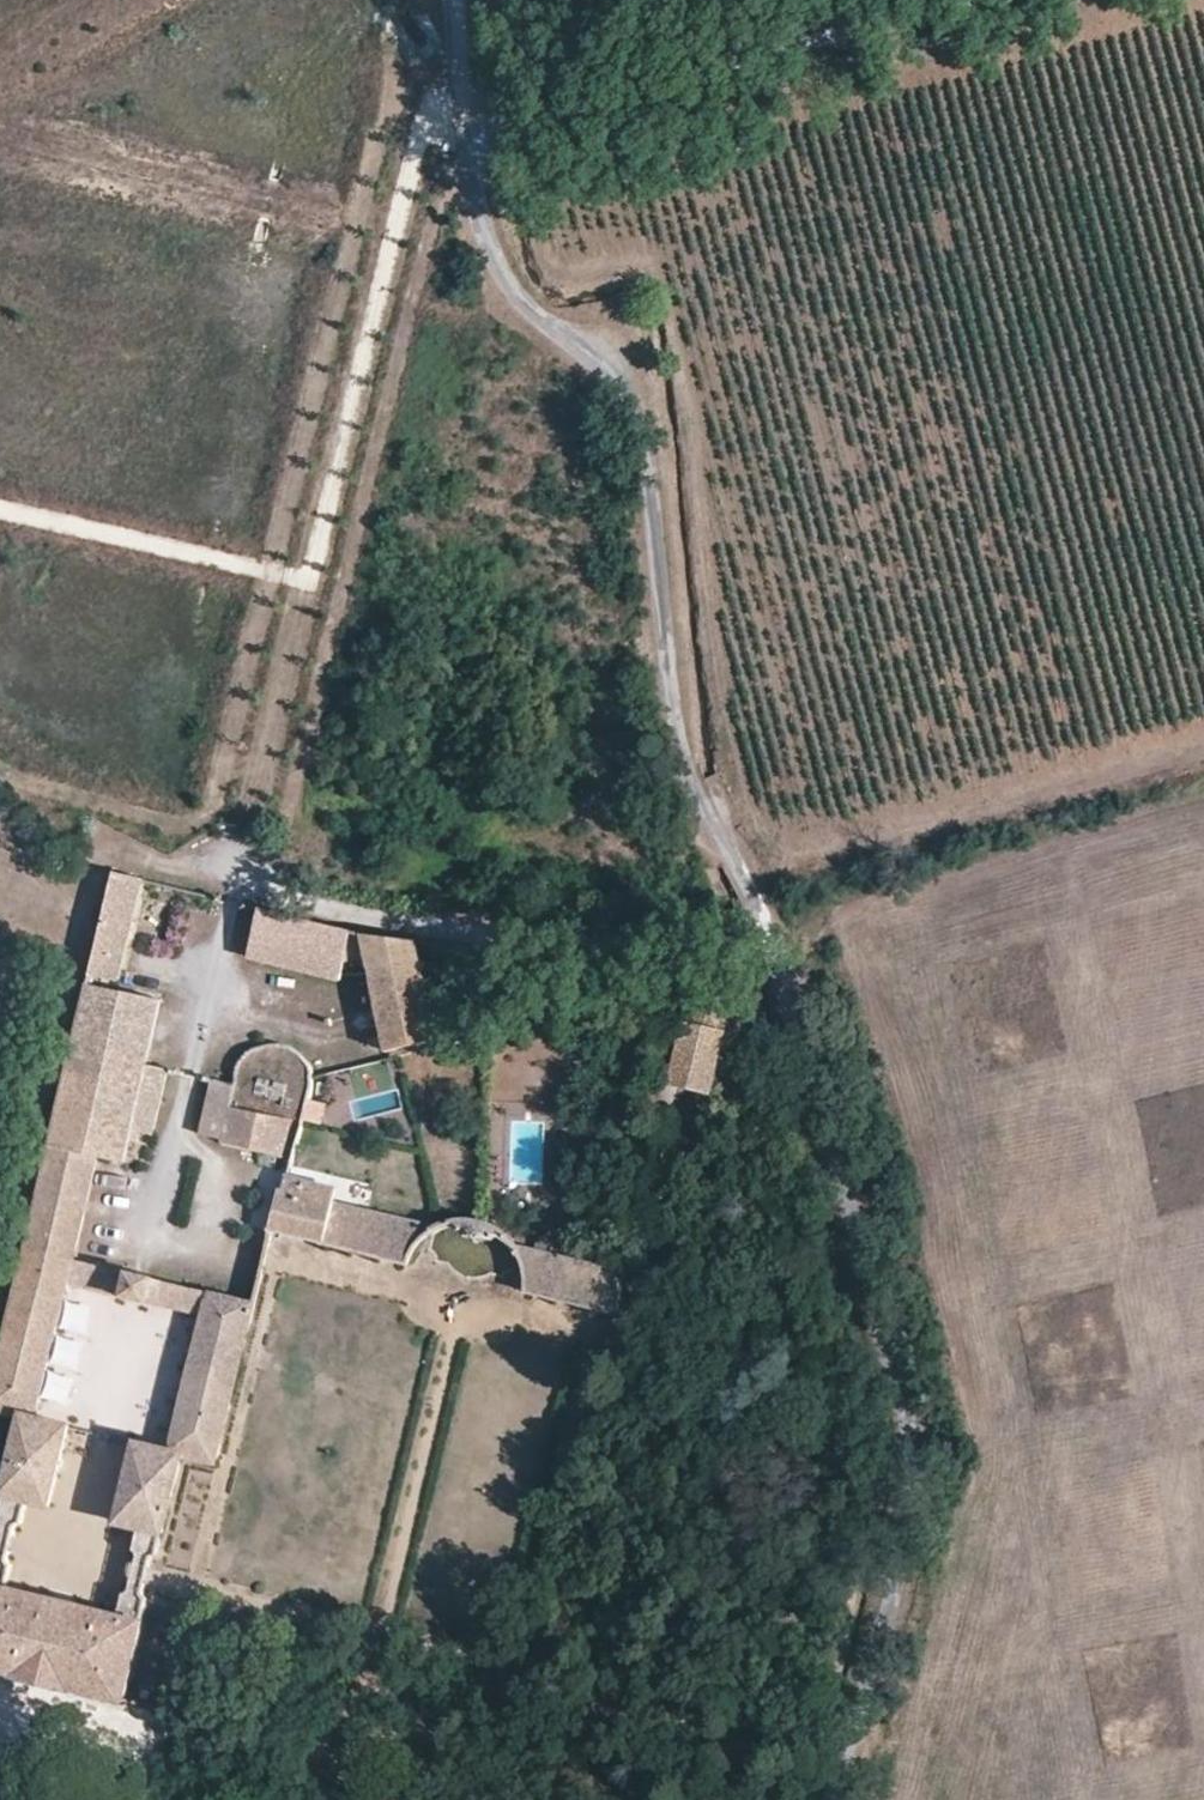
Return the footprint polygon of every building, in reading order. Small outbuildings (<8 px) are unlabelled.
[(120,981),(144,880),(114,873),(90,974),(120,981)] [(341,978),(342,974),(352,930),(260,908),(249,956),(338,978),(341,978)] [(419,940),(360,932),(369,968),(390,1051),(439,1039),(419,940)] [(391,1059),(390,1051),(369,968),(342,974),(341,978),(338,978),(344,1007),(324,1013),(338,1071),(391,1059)] [(88,983),(0,1353),(0,1415),(18,1419),(0,1495),(4,1497),(0,1511),(0,1517),(3,1520),(10,1523),(15,1524),(20,1523),(26,1502),(50,1506),(71,1423),(40,1414),(69,1285),(199,1316),(167,1446),(134,1438),(114,1523),(138,1529),(134,1548),(138,1552),(145,1555),(150,1555),(156,1554),(162,1535),(166,1536),(183,1458),(219,1466),(258,1301),(76,1259),(99,1156),(126,1161),(133,1130),(153,1135),(170,1068),(148,1063),(163,1000),(88,983)] [(670,1082),(712,1093),(726,1033),(725,1033),(732,1005),(692,996),(686,1022),(685,1022),(670,1082)] [(232,1106),(235,1085),(213,1080),(201,1132),(220,1137),(219,1142),(284,1157),(293,1120),(232,1106)] [(400,1215),(287,1188),(279,1186),(270,1229),(276,1232),(406,1262),(407,1256),(413,1246),(419,1240),(427,1233),(435,1229),(442,1228),(454,1228),(458,1233),(494,1241),(498,1236),(504,1240),(510,1247),(514,1251),(517,1254),(523,1263),(525,1276),(523,1291),(614,1313),(626,1269),(519,1243),(517,1239),(511,1234),(503,1228),(488,1220),(473,1216),(458,1216),(445,1219),(429,1222),(400,1215)] [(657,1314),(650,1312),(646,1326),(653,1328),(657,1314)] [(125,1704),(145,1618),(141,1617),(145,1598),(143,1594),(138,1591),(131,1590),(124,1589),(123,1590),(119,1611),(7,1583),(11,1563),(4,1560),(0,1558),(0,1672),(39,1682),(124,1704),(125,1704)]
